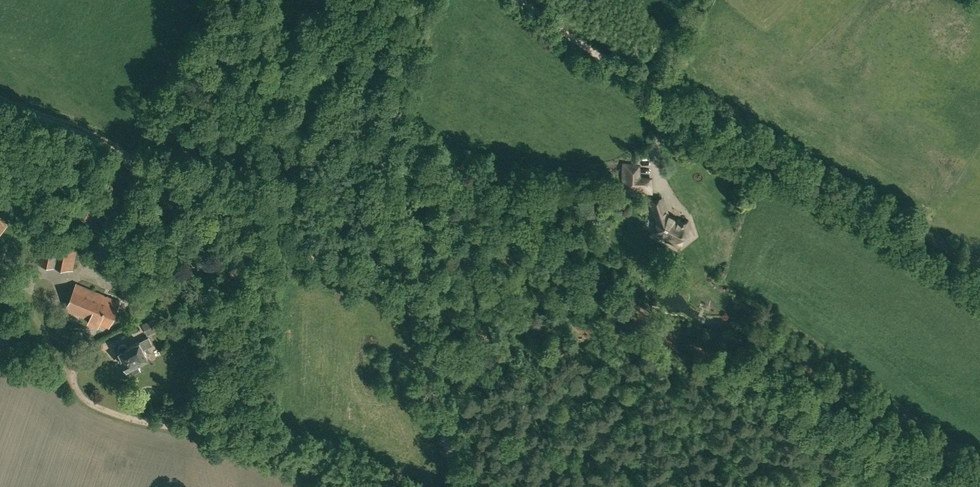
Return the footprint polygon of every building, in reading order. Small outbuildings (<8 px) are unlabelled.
[(225,55),(216,62),(219,66),(228,59),(225,55)] [(227,78),(228,79),(230,77),(240,70),(235,63),(234,62),(231,58),(228,60),(221,65),(220,66),(219,67),(222,71),(227,78)] [(651,179),(631,180),(630,191),(651,191),(651,179)] [(673,243),(684,239),(694,236),(689,221),(683,223),(667,215),(662,199),(651,202),(658,228),(655,234),(673,243)] [(115,245),(121,234),(108,228),(103,239),(115,245)] [(39,244),(35,262),(73,270),(77,248),(59,245),(58,248),(39,244)] [(103,296),(104,294),(77,283),(67,310),(90,319),(88,322),(98,326),(99,323),(109,327),(120,301),(107,295),(107,297),(103,296)] [(153,318),(142,323),(148,334),(159,329),(153,318)] [(128,368),(148,357),(144,349),(152,344),(148,337),(140,341),(128,347),(126,344),(123,343),(119,346),(118,349),(123,358),(123,359),(128,368)]
